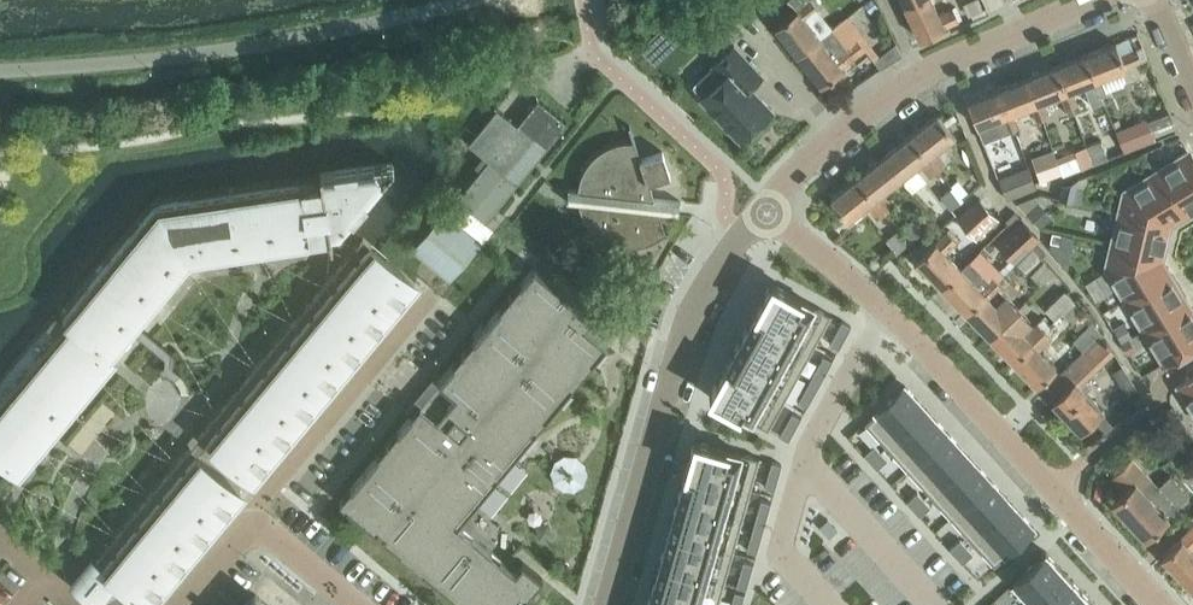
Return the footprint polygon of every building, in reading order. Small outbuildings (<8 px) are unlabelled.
[(798,55),(820,38),(807,21),(821,10),(813,0),(810,0),(798,10),(797,9),(776,26),(798,55)] [(945,28),(961,21),(954,7),(939,14),(932,0),(917,0),(905,5),(921,39),(945,28)] [(964,2),(970,15),(984,8),(980,0),(968,0),(964,2)] [(820,38),(798,55),(822,84),(843,67),(867,48),(844,19),(820,38)] [(649,37),(639,47),(654,62),(664,52),(649,37)] [(1097,79),(1101,77),(1127,67),(1126,66),(1143,60),(1138,49),(1123,55),(1118,42),(1087,54),(1097,79)] [(715,65),(693,85),(703,95),(701,97),(741,139),(773,110),(756,92),(750,86),(762,75),(734,45),(713,64),(715,65)] [(1068,90),(1073,88),(1085,84),(1093,105),(1105,100),(1102,94),(1107,92),(1101,77),(1097,79),(1087,54),(1058,66),(1068,90)] [(1038,102),(1042,100),(1061,93),(1067,108),(1068,108),(1070,114),(1075,112),(1072,106),(1079,103),(1073,88),(1068,90),(1058,66),(1028,78),(1038,102)] [(1009,114),(1014,112),(1032,104),(1038,120),(1048,116),(1042,100),(1038,102),(1028,78),(999,90),(1009,114)] [(999,90),(969,102),(985,141),(1020,127),(1014,112),(1009,114),(999,90)] [(481,170),(458,198),(484,220),(566,123),(539,100),(518,124),(499,108),(469,144),(484,156),(476,166),(481,170)] [(912,136),(939,170),(951,185),(958,179),(947,165),(936,151),(956,135),(939,114),(912,136)] [(1148,122),(1118,134),(1124,147),(1153,136),(1148,122)] [(585,190),(575,189),(573,202),(586,204),(588,212),(591,219),(595,225),(599,230),(603,234),(607,237),(611,240),(615,242),(619,244),(624,245),(631,247),(638,247),(645,247),(653,245),(659,243),(666,239),(672,235),(677,230),(676,229),(673,232),(666,213),(686,215),(687,202),(662,199),(656,183),(677,176),(670,152),(648,159),(637,126),(635,127),(640,142),(632,142),(624,143),(617,146),(609,150),(603,155),(597,160),(593,167),(589,174),(587,182),(585,190)] [(885,157),(902,178),(920,164),(930,178),(939,170),(912,136),(885,157)] [(1089,145),(1096,162),(1109,157),(1103,140),(1089,145)] [(1082,167),(1096,162),(1089,145),(1076,150),(1082,167)] [(1053,149),(1032,157),(1041,180),(1062,172),(1053,149)] [(1165,364),(1192,346),(1192,310),(1163,260),(1171,225),(1192,211),(1192,159),(1189,152),(1124,190),(1106,269),(1165,364)] [(859,178),(887,212),(894,206),(883,193),(902,178),(885,157),(859,178)] [(159,207),(66,318),(114,358),(115,358),(121,350),(122,349),(119,341),(124,335),(132,336),(144,322),(145,321),(142,313),(147,307),(155,308),(168,293),(165,285),(170,279),(178,280),(191,265),(190,257),(201,255),(202,263),(203,263),(213,261),(216,253),(224,252),(229,259),(230,259),(248,256),(249,256),(252,248),(260,247),(265,254),(266,254),(284,251),(285,251),(288,243),(296,242),(301,248),(302,248),(311,247),(312,247),(310,238),(340,234),(347,226),(348,225),(350,223),(393,170),(394,170),(394,169),(394,168),(394,167),(394,166),(394,165),(393,164),(393,163),(392,163),(391,162),(390,162),(389,162),(320,172),(322,182),(159,207)] [(1015,172),(1021,187),(1034,182),(1028,167),(1015,172)] [(887,212),(859,178),(832,199),(849,220),(867,205),(878,219),(887,212)] [(1070,184),(1067,198),(1080,201),(1084,178),(1070,184)] [(953,186),(941,196),(951,209),(964,200),(962,197),(953,186)] [(981,200),(960,219),(978,239),(999,219),(994,213),(981,200)] [(1039,202),(1026,214),(1040,228),(1053,216),(1039,202)] [(414,249),(452,280),(485,240),(448,209),(414,249)] [(997,240),(1017,261),(1037,242),(1042,237),(1022,216),(997,240)] [(911,217),(901,226),(912,240),(923,231),(911,217)] [(899,227),(886,239),(898,252),(911,240),(899,227)] [(916,262),(941,287),(961,267),(945,251),(958,239),(949,230),(936,243),(916,262)] [(1053,231),(1051,241),(1060,243),(1063,234),(1053,231)] [(363,239),(200,435),(252,478),(252,477),(258,470),(270,455),(281,442),(293,428),(304,414),(316,400),(327,387),(339,372),(350,359),(362,344),(373,331),(385,316),(397,303),(408,289),(415,281),(380,252),(363,238),(363,239)] [(1037,242),(1017,261),(1027,271),(1047,252),(1037,242)] [(961,267),(941,287),(965,312),(998,280),(990,273),(983,280),(979,277),(982,274),(969,261),(962,268),(961,267)] [(1045,261),(1032,273),(1042,283),(1054,271),(1045,261)] [(346,506),(376,531),(379,527),(385,532),(382,536),(400,551),(406,543),(430,563),(424,570),(456,597),(462,590),(480,604),(520,604),(543,577),(523,561),(515,570),(488,548),(458,523),(478,498),(515,454),(537,427),(533,424),(541,414),(546,417),(573,384),(566,379),(585,355),(592,361),(607,343),(585,325),(592,317),(593,317),(594,316),(580,304),(579,305),(573,300),(574,299),(551,280),(535,266),(532,269),(520,284),(527,289),(507,313),(500,307),(473,340),(480,346),(460,369),(453,364),(439,381),(411,414),(397,431),(404,437),(384,460),(378,455),(351,488),(357,493),(346,506)] [(998,280),(965,312),(989,337),(1018,309),(1005,296),(996,304),(993,300),(1005,288),(998,280)] [(772,282),(757,311),(815,343),(831,315),(772,282)] [(1056,318),(1063,312),(1075,300),(1065,290),(1046,308),(1056,318)] [(1075,300),(1063,312),(1072,322),(1084,310),(1075,300)] [(1018,309),(989,337),(1013,361),(1049,326),(1042,318),(1026,334),(1023,330),(1031,322),(1018,309)] [(757,311),(741,339),(800,372),(815,343),(757,311)] [(55,315),(31,344),(87,391),(96,380),(101,373),(111,362),(63,322),(55,315)] [(602,321),(595,330),(603,337),(611,328),(602,321)] [(842,321),(836,332),(845,337),(851,326),(842,321)] [(1124,321),(1113,327),(1122,342),(1130,338),(1133,336),(1124,321)] [(1084,353),(1049,388),(1060,399),(1055,404),(1082,431),(1104,410),(1079,385),(1114,351),(1101,337),(1102,336),(1091,324),(1073,342),(1084,353)] [(1049,326),(1013,361),(1037,385),(1056,366),(1040,349),(1056,333),(1049,326)] [(836,332),(830,344),(839,348),(845,337),(836,332)] [(1122,342),(1129,354),(1136,349),(1130,338),(1122,342)] [(741,339),(725,368),(784,400),(800,372),(741,339)] [(31,344),(8,372),(64,418),(73,408),(78,401),(87,391),(31,344)] [(824,355),(817,366),(826,371),(833,360),(824,355)] [(1123,365),(1112,371),(1118,381),(1129,374),(1123,365)] [(817,366),(811,378),(820,383),(826,371),(817,366)] [(725,368),(709,397),(768,429),(784,400),(725,368)] [(0,382),(0,412),(41,446),(50,436),(55,429),(64,418),(8,372),(0,382)] [(811,378),(805,389),(814,394),(820,383),(811,378)] [(1179,387),(1192,410),(1192,379),(1179,387)] [(905,386),(865,423),(887,446),(927,409),(905,386)] [(805,389),(799,401),(807,406),(814,394),(805,389)] [(927,409),(887,446),(908,470),(948,433),(927,409)] [(17,475),(27,463),(32,457),(41,446),(0,412),(0,461),(17,475)] [(792,412),(786,424),(795,429),(801,417),(792,412)] [(786,424),(780,435),(789,440),(795,429),(786,424)] [(949,433),(908,470),(930,494),(970,457),(949,433)] [(695,440),(686,471),(751,489),(759,458),(695,440)] [(875,444),(864,454),(871,461),(882,452),(875,444)] [(83,567),(71,581),(97,602),(117,579),(147,604),(165,582),(176,568),(188,554),(200,540),(211,526),(223,513),(229,505),(235,498),(241,491),(241,490),(189,448),(96,560),(92,556),(84,566),(83,567)] [(882,452),(871,461),(877,468),(888,459),(882,452)] [(1133,456),(1110,476),(1125,492),(1113,503),(1146,538),(1168,517),(1166,515),(1189,494),(1172,474),(1160,486),(1133,456)] [(970,457),(930,494),(951,517),(991,480),(970,457)] [(772,462),(769,474),(778,477),(782,464),(772,462)] [(686,471),(677,502),(742,520),(751,489),(686,471)] [(769,474),(765,487),(775,489),(778,477),(769,474)] [(991,480),(951,517),(972,541),(1013,504),(991,480)] [(918,491),(907,501),(914,508),(924,499),(918,491)] [(761,499),(758,512),(768,515),(771,502),(761,499)] [(924,499),(914,508),(920,515),(931,506),(924,499)] [(677,502),(668,533),(733,551),(742,520),(677,502)] [(1013,504),(972,541),(994,565),(1035,528),(1013,504)] [(758,512),(754,524),(764,527),(768,515),(758,512)] [(754,524),(751,537),(760,540),(764,527),(754,524)] [(1162,556),(1189,586),(1192,582),(1192,550),(1192,549),(1192,527),(1162,556)] [(668,533),(660,564),(724,582),(733,551),(668,533)] [(751,537),(747,549),(757,552),(760,540),(751,537)] [(960,538),(950,548),(956,555),(967,546),(960,538)] [(967,546),(956,555),(963,562),(974,553),(967,546)] [(1046,551),(1014,581),(1032,601),(1065,572),(1046,551)] [(744,561),(740,573),(750,576),(754,563),(744,561)] [(651,595),(688,604),(718,604),(724,582),(660,564),(651,595)] [(1032,601),(1035,604),(1065,604),(1081,590),(1065,572),(1032,601)] [(740,573),(737,585),(746,588),(750,576),(740,573)] [(1081,590),(1065,604),(1095,604),(1081,590)] [(732,603),(737,604),(742,604),(745,594),(735,591),(732,603)] [(255,594),(246,604),(269,604),(255,594)] [(648,604),(688,604),(651,595),(648,604)]
